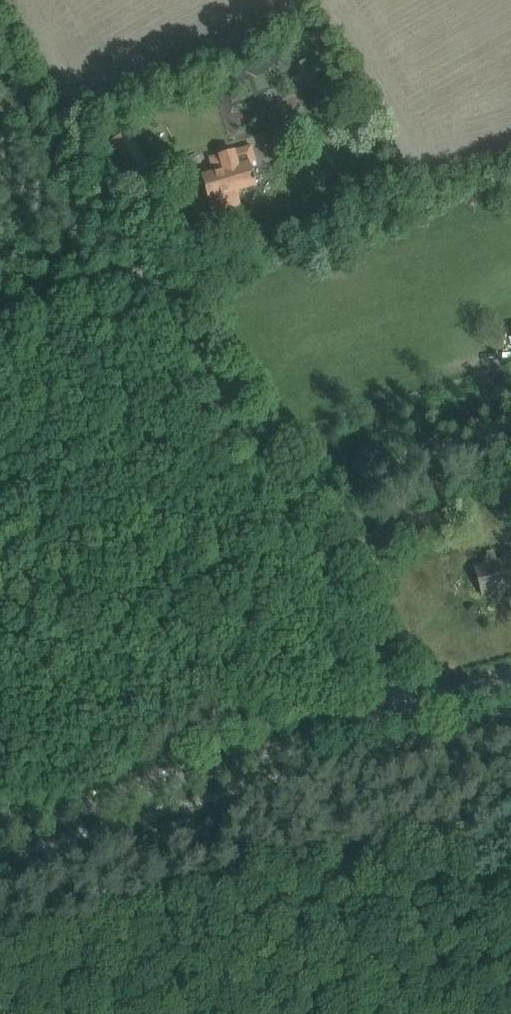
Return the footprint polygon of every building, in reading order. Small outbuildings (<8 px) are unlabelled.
[(127,130),(111,140),(124,160),(136,181),(153,171),(140,150),(127,130)] [(257,162),(252,146),(210,158),(214,173),(202,176),(208,198),(256,185),(250,164),(257,162)] [(510,587),(510,578),(504,553),(483,559),(484,565),(475,567),(482,594),(510,587)]
